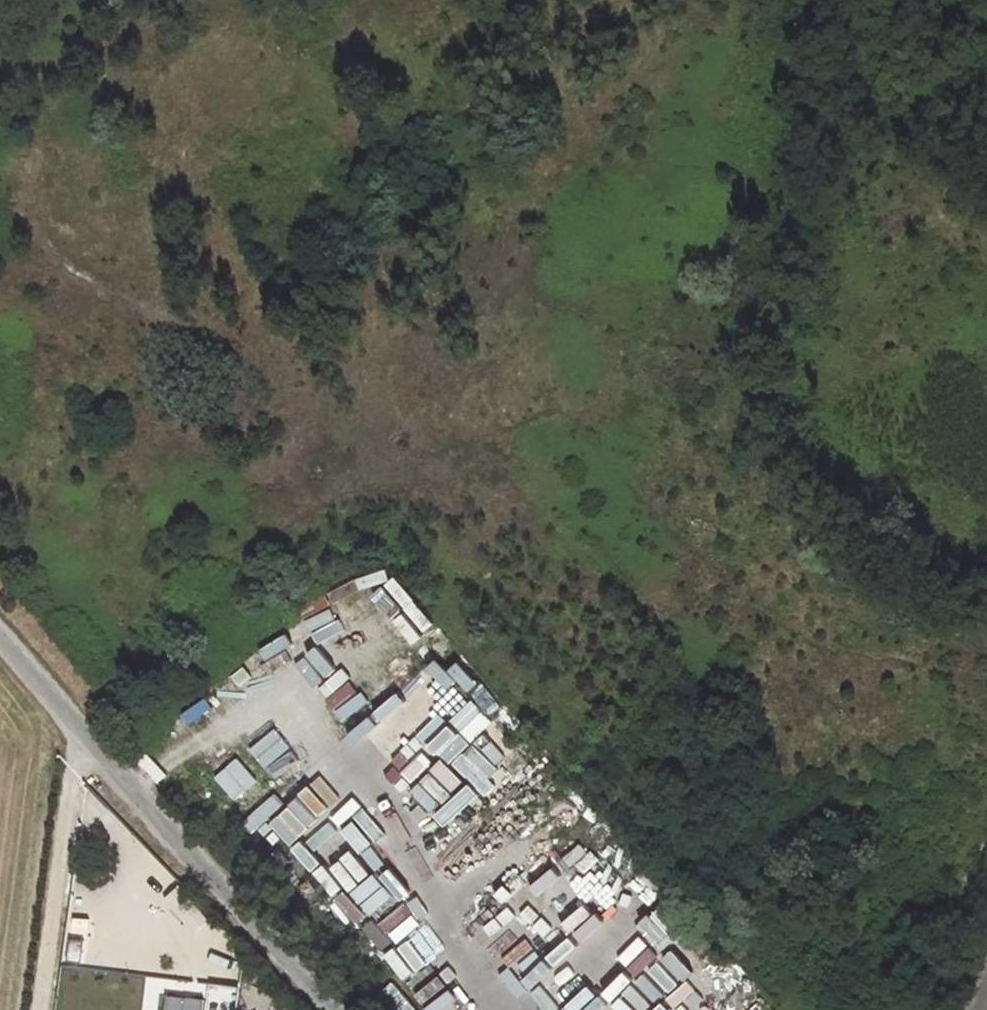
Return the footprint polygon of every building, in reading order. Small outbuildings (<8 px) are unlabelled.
[(646,939),(663,953),(672,943),(656,929),(646,939)] [(598,956),(587,963),(602,986),(613,980),(598,956)] [(696,970),(675,994),(685,1003),(706,979),(696,970)] [(677,1009),(666,998),(652,1009),(676,1009),(677,1009)]
